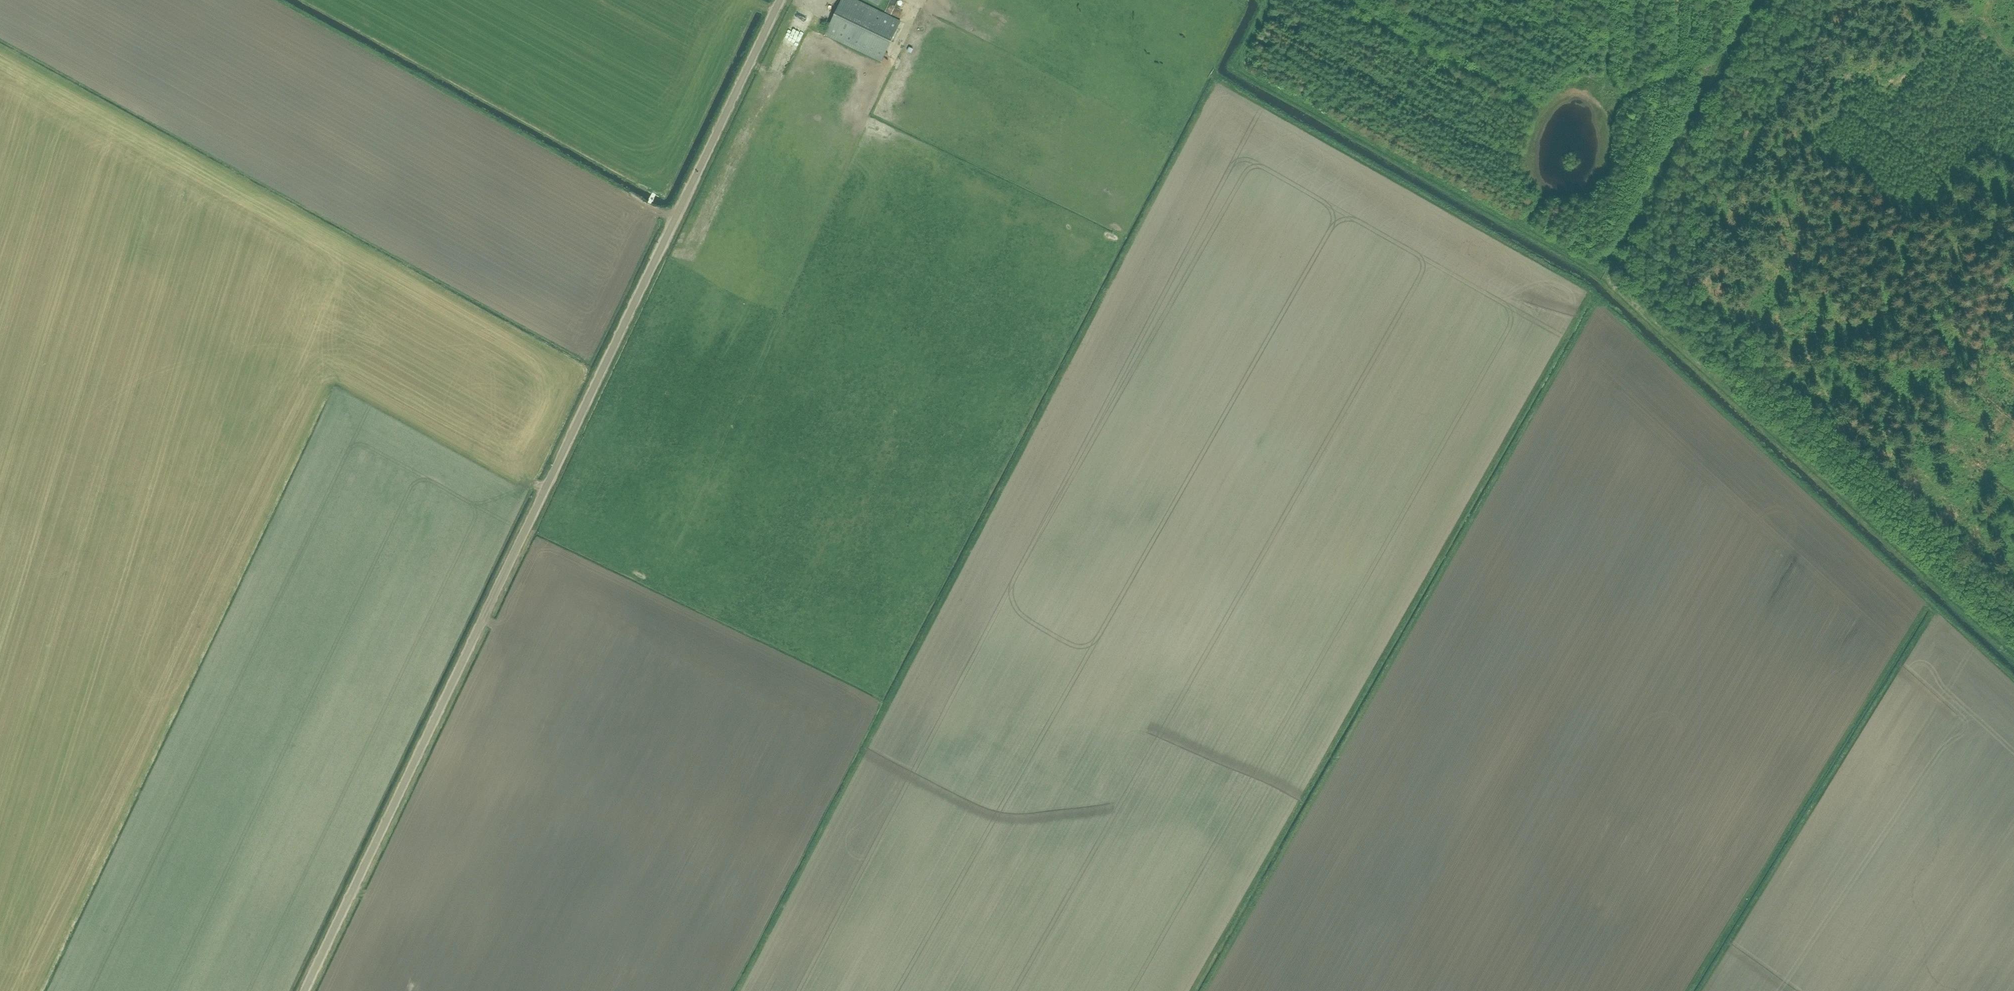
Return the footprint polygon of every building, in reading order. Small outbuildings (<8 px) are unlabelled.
[(825,35),(881,62),(900,22),(853,0),(841,0),(825,35)]
